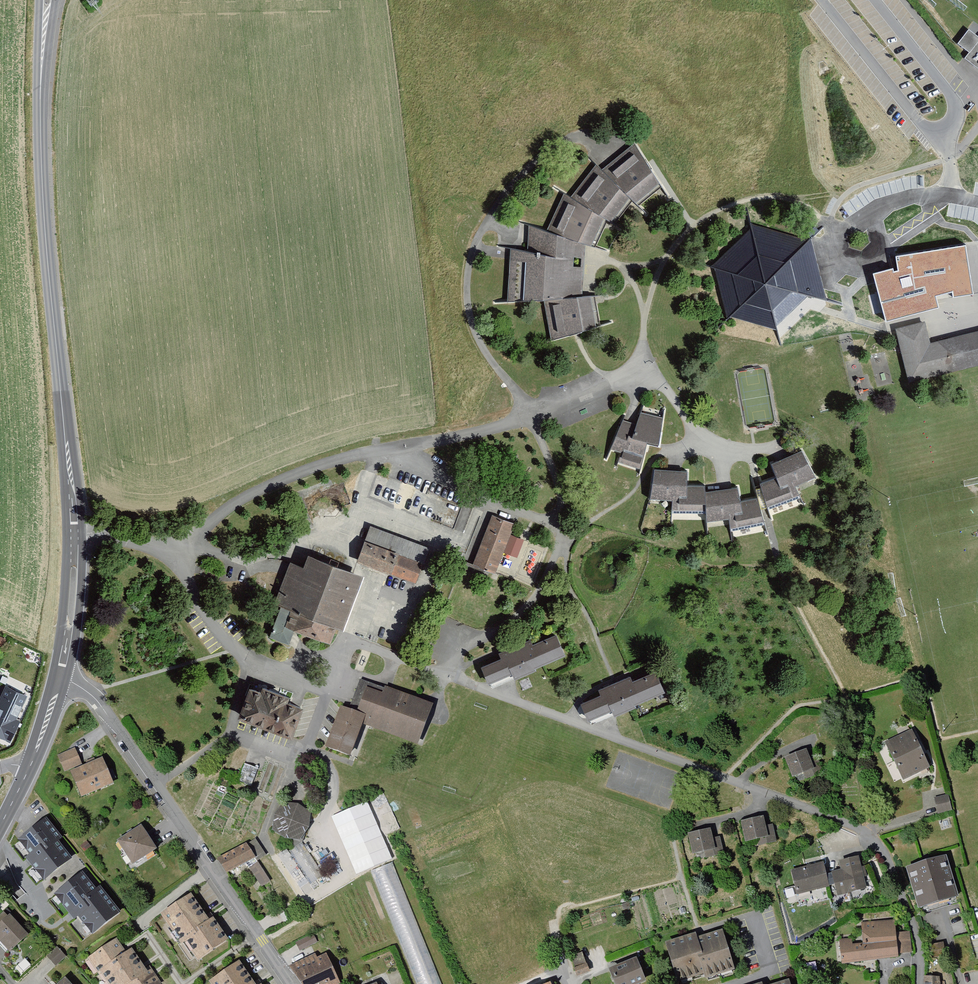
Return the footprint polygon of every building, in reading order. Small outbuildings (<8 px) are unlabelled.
[(971,26),(959,42),(977,56),(977,31),(971,26)] [(574,338),(602,329),(597,298),(585,298),(587,257),(587,247),(596,250),(608,223),(614,227),(633,201),(638,206),(663,186),(635,145),(604,171),(598,164),(572,197),(566,194),(546,232),(530,226),(528,252),(510,248),(507,306),(545,304),(551,345),(574,338)] [(810,297),(828,303),(813,238),(811,242),(751,225),(752,229),(710,269),(715,271),(729,322),(733,319),(779,333),(779,329),(810,297)] [(962,229),(889,247),(901,298),(975,280),(962,229)] [(897,332),(910,385),(977,369),(977,333),(932,344),(927,325),(897,332)] [(615,468),(641,474),(651,446),(664,448),(666,411),(641,405),(636,427),(624,424),(626,417),(624,416),(602,465),(606,466),(611,453),(619,456),(615,468)] [(816,478),(802,451),(772,465),(776,478),(760,484),(761,488),(758,488),(755,489),(758,499),(741,502),(738,488),(724,490),(706,492),(705,486),(687,486),(687,472),(655,470),(650,499),(672,501),(672,514),(706,514),(707,523),(729,520),(731,532),(765,525),(761,510),(764,509),(767,508),(768,511),(801,498),(795,487),(816,478)] [(492,516),(472,564),(496,574),(516,526),(492,516)] [(434,551),(373,528),(360,563),(421,586),(434,551)] [(348,633),(368,580),(313,558),(306,571),(295,566),(279,605),(285,608),(296,613),(340,630),(348,633)] [(296,613),(285,608),(273,639),(292,648),(298,633),(335,646),(340,630),(296,613)] [(482,667),(490,688),(514,678),(516,683),(539,674),(536,667),(564,656),(558,641),(536,649),(533,641),(501,654),(502,659),(482,667)] [(582,706),(590,726),(613,717),(615,721),(640,711),(637,702),(665,691),(658,676),(636,685),(633,678),(612,686),(599,692),(602,698),(582,706)] [(0,697),(0,734),(15,740),(33,693),(6,682),(0,697)] [(342,707),(325,748),(354,759),(367,727),(420,748),(436,708),(387,688),(386,692),(360,682),(349,710),(342,707)] [(266,693),(254,688),(242,719),(298,740),(310,709),(294,703),(296,698),(268,688),(266,693)] [(915,732),(887,745),(895,764),(926,749),(924,745),(922,746),(915,732)] [(72,771),(84,799),(117,785),(106,757),(86,765),(78,747),(58,755),(66,774),(72,771)] [(926,749),(895,764),(904,782),(933,769),(926,754),(928,753),(926,749)] [(809,752),(787,761),(794,780),(804,776),(806,781),(826,774),(821,762),(814,764),(809,752)] [(258,773),(244,768),(238,784),(252,789),(258,773)] [(950,796),(936,799),(940,814),(953,811),(950,796)] [(277,818),(275,834),(288,843),(288,847),(290,851),(286,853),(310,888),(324,881),(300,844),(302,841),(309,831),(313,817),(300,808),(285,806),(277,818)] [(769,827),(767,817),(743,823),(748,843),(761,840),(762,847),(778,843),(774,826),(769,827)] [(50,819),(18,842),(31,856),(29,859),(43,879),(77,922),(80,919),(95,935),(124,915),(103,889),(100,891),(61,844),(65,839),(50,819)] [(948,819),(938,822),(941,833),(951,830),(948,819)] [(372,821),(335,838),(339,846),(376,829),(372,821)] [(144,829),(120,845),(136,869),(160,852),(157,848),(147,832),(144,829)] [(715,830),(693,836),(697,854),(707,852),(709,858),(725,855),(721,839),(717,840),(715,830)] [(257,839),(249,846),(257,860),(260,865),(270,858),(257,839)] [(249,846),(221,862),(230,876),(257,860),(249,846)] [(948,858),(910,871),(925,913),(962,900),(948,858)] [(842,874),(830,877),(833,889),(837,888),(840,900),(870,893),(860,860),(840,866),(842,874)] [(813,868),(793,874),(799,898),(833,889),(830,877),(827,865),(821,867),(820,864),(813,866),(813,868)] [(260,865),(252,870),(263,889),(271,884),(260,865)] [(187,946),(200,966),(231,946),(213,918),(209,921),(194,898),(162,918),(182,949),(187,946)] [(11,954),(30,938),(12,917),(0,928),(0,941),(11,954)] [(897,921),(862,924),(864,941),(841,943),(844,967),(902,962),(901,954),(910,953),(909,935),(898,936),(897,921)] [(295,941),(299,951),(317,942),(313,932),(295,941)] [(682,983),(683,983),(706,976),(709,983),(738,973),(725,933),(701,941),(699,934),(669,944),(682,983)] [(150,966),(145,969),(142,965),(133,951),(128,954),(117,938),(88,957),(100,977),(103,975),(109,983),(161,983),(150,966)] [(944,944),(932,946),(934,955),(947,952),(944,944)] [(57,950),(48,959),(56,968),(66,959),(57,950)] [(292,968),(302,983),(340,983),(328,957),(318,960),(316,955),(292,968)] [(584,955),(572,959),(579,979),(591,975),(584,955)] [(620,983),(647,983),(650,983),(642,961),(615,971),(620,983)] [(239,965),(210,983),(251,983),(239,965)]
